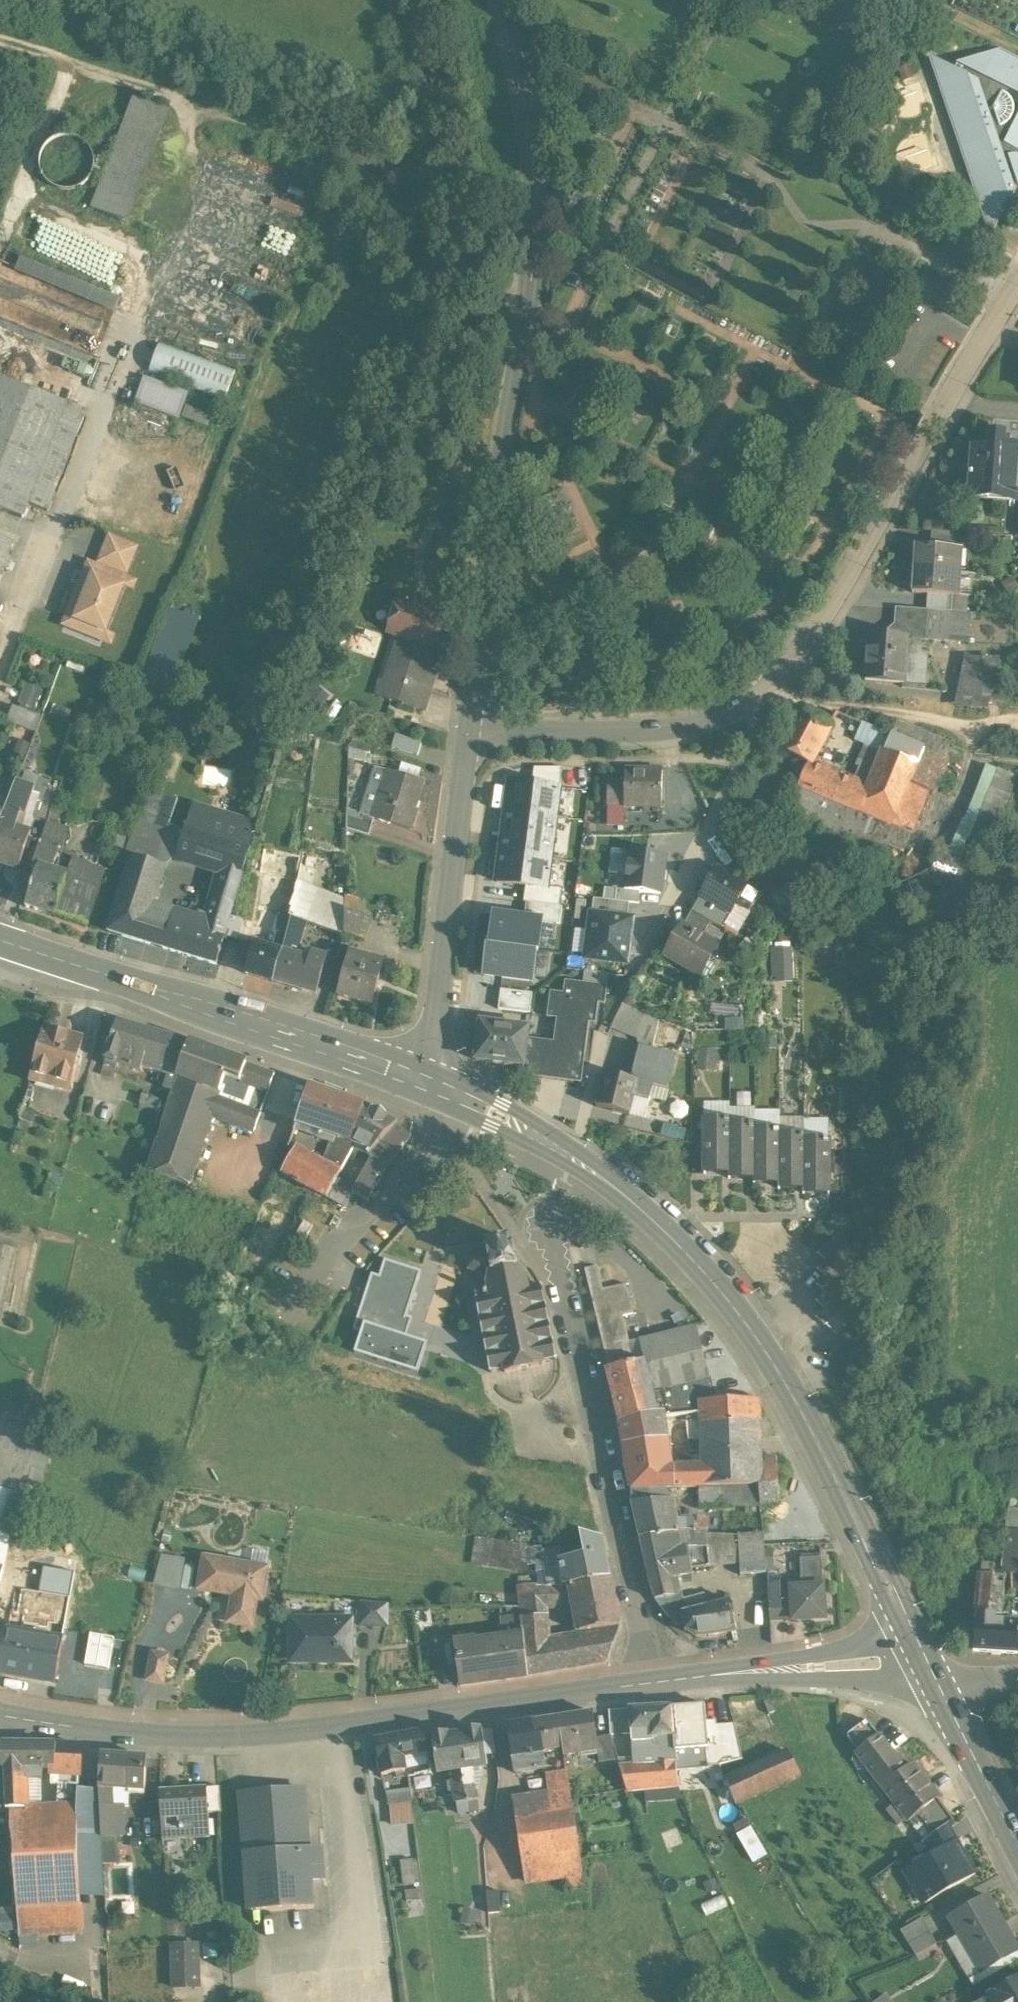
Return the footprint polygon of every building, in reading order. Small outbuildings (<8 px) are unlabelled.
[(964,62),(959,72),(931,58),(932,61),(941,66),(938,71),(946,93),(943,94),(943,96),(944,96),(948,106),(947,106),(947,108),(953,106),(964,138),(958,140),(958,142),(960,141),(963,151),(962,152),(963,153),(968,152),(979,184),(974,186),(974,188),(975,188),(979,198),(978,198),(978,200),(981,199),(989,221),(995,223),(990,232),(991,236),(1015,188),(1014,184),(1017,183),(1017,187),(1017,67),(1017,65),(1017,61),(997,51),(964,62)] [(170,112),(133,99),(92,208),(129,222),(170,112)] [(71,135),(63,135),(55,137),(48,141),(43,148),(39,155),(38,164),(40,172),(44,179),(50,185),(57,189),(65,191),(73,190),(81,186),(87,181),(92,174),(94,166),(94,157),(91,150),(86,143),(79,138),(71,135)] [(120,296),(23,255),(17,269),(114,310),(120,296)] [(30,335),(97,357),(104,335),(37,314),(30,335)] [(235,370),(158,341),(149,368),(226,396),(235,370)] [(0,380),(0,510),(23,519),(66,405),(0,380)] [(184,395),(146,380),(139,398),(177,413),(184,395)] [(212,417),(188,408),(184,419),(208,427),(212,417)] [(971,442),(967,499),(988,500),(988,493),(1016,495),(1017,465),(1017,445),(971,442)] [(956,534),(931,532),(930,548),(955,549),(956,534)] [(0,536),(0,579),(3,570),(7,572),(11,561),(7,559),(14,541),(0,536)] [(110,538),(99,566),(125,576),(136,548),(110,538)] [(930,548),(914,547),(914,560),(915,561),(914,571),(961,574),(962,550),(955,549),(930,548)] [(134,589),(137,581),(125,576),(99,566),(88,561),(61,626),(112,647),(116,636),(108,632),(127,586),(134,589)] [(961,574),(914,571),(914,582),(912,581),(911,595),(927,596),(951,598),(959,598),(961,574)] [(951,598),(927,596),(926,612),(951,613),(951,598)] [(951,598),(951,613),(967,614),(968,598),(959,598),(951,598)] [(437,616),(409,608),(410,607),(407,606),(407,607),(400,605),(399,607),(394,610),(388,631),(391,636),(390,638),(401,641),(402,641),(437,651),(439,645),(436,641),(443,619),(439,617),(439,616),(437,615),(437,616)] [(168,610),(144,686),(177,696),(200,619),(168,610)] [(926,612),(898,610),(896,638),(906,638),(905,640),(925,641),(926,612)] [(926,612),(925,641),(930,641),(968,642),(970,615),(951,613),(926,612)] [(896,638),(868,636),(865,684),(904,686),(905,640),(906,638),(896,638)] [(929,686),(930,641),(925,641),(905,640),(904,686),(929,686)] [(437,651),(402,641),(401,641),(387,687),(394,689),(390,705),(424,715),(430,694),(424,692),(437,651)] [(1000,659),(965,659),(959,690),(993,689),(1000,659)] [(17,705),(37,713),(46,691),(26,683),(17,705)] [(993,689),(959,690),(957,710),(992,710),(993,689)] [(41,718),(13,707),(7,723),(35,733),(41,718)] [(829,732),(802,717),(781,755),(807,769),(810,770),(829,732)] [(900,718),(891,739),(891,740),(938,760),(947,738),(900,718)] [(891,739),(862,727),(855,743),(866,747),(857,769),(863,771),(863,770),(875,774),(890,739),(891,740),(891,739)] [(421,747),(396,739),(393,751),(418,758),(421,747)] [(810,770),(807,769),(787,819),(813,829),(812,831),(881,859),(892,829),(911,837),(928,795),(932,796),(946,763),(938,760),(891,740),(890,739),(875,774),(870,787),(868,793),(810,770)] [(366,755),(349,750),(348,762),(365,765),(366,755)] [(205,782),(233,786),(236,769),(208,765),(205,782)] [(992,766),(957,852),(944,846),(929,884),(969,900),(1017,780),(1017,776),(992,766)] [(355,817),(374,823),(388,775),(369,769),(355,817)] [(875,774),(863,770),(863,771),(858,782),(870,787),(875,774)] [(533,786),(560,789),(562,771),(533,771),(533,786)] [(662,774),(625,773),(625,785),(624,809),(661,810),(662,774)] [(423,785),(388,775),(374,823),(410,833),(416,814),(414,813),(423,785)] [(505,813),(556,819),(560,789),(533,786),(508,783),(505,813)] [(625,785),(607,785),(607,808),(624,809),(625,785)] [(33,794),(15,787),(5,812),(1,826),(16,830),(21,816),(26,818),(33,794)] [(177,801),(148,791),(132,837),(125,857),(132,859),(132,858),(154,865),(155,865),(177,801)] [(55,800),(39,795),(31,822),(46,827),(47,825),(54,802),(55,800)] [(64,805),(54,802),(47,825),(57,828),(64,805)] [(256,828),(192,808),(178,857),(223,870),(243,876),(250,852),(256,828)] [(500,854),(551,860),(556,819),(505,813),(500,854)] [(355,817),(347,814),(346,833),(369,840),(374,823),(355,817)] [(57,828),(47,825),(46,827),(40,845),(59,851),(61,845),(62,845),(67,831),(57,828)] [(1,826),(0,827),(0,865),(19,872),(31,835),(16,830),(1,826)] [(132,837),(119,833),(112,852),(125,857),(132,837)] [(59,851),(40,845),(32,871),(38,873),(26,910),(55,918),(67,880),(51,875),(59,851)] [(300,860),(265,851),(260,875),(263,875),(257,912),(278,916),(290,920),(290,919),(295,885),(300,860)] [(630,853),(625,892),(641,895),(661,897),(665,857),(630,853)] [(551,860),(500,854),(496,885),(525,888),(548,891),(551,860)] [(154,865),(132,858),(132,859),(108,934),(142,945),(150,919),(165,868),(155,865),(154,865)] [(103,872),(73,863),(67,880),(55,918),(86,928),(103,872)] [(223,870),(208,918),(228,924),(243,876),(223,870)] [(747,890),(717,872),(701,899),(716,909),(708,922),(711,924),(723,931),(738,906),(747,890)] [(344,900),(295,885),(290,919),(307,924),(343,936),(344,900)] [(548,891),(525,888),(523,904),(526,904),(559,908),(561,892),(548,891)] [(639,906),(641,895),(625,892),(604,890),(602,902),(630,905),(639,906)] [(747,890),(738,906),(749,913),(758,897),(747,890)] [(716,909),(701,899),(692,913),(708,922),(716,909)] [(593,901),(591,916),(628,921),(630,905),(602,902),(593,901)] [(559,908),(526,904),(524,921),(542,923),(542,924),(560,926),(562,909),(559,908)] [(372,919),(344,912),(344,937),(365,943),(372,919)] [(708,922),(692,913),(683,928),(702,939),(711,924),(708,922)] [(208,918),(192,914),(190,919),(174,914),(171,926),(150,919),(142,945),(216,967),(217,965),(216,965),(219,955),(220,956),(221,954),(220,953),(223,942),(222,942),(228,924),(208,918)] [(290,920),(278,916),(275,928),(278,929),(273,950),(282,953),(290,920)] [(633,922),(628,921),(591,916),(586,960),(627,965),(633,922)] [(494,917),(491,947),(536,953),(538,953),(542,924),(542,923),(524,921),(494,917)] [(327,959),(299,951),(307,924),(290,919),(290,920),(282,953),(273,984),(302,993),(303,987),(318,991),(327,959)] [(702,939),(683,928),(665,959),(695,976),(700,979),(707,968),(718,949),(702,939)] [(273,950),(250,944),(246,958),(245,958),(242,968),(248,969),(246,976),(273,984),(282,953),(273,950)] [(536,953),(491,947),(488,947),(484,977),(532,983),(536,953)] [(794,983),(792,948),(776,950),(774,983),(794,983)] [(383,964),(349,954),(338,998),(373,1007),(378,985),(377,985),(383,964)] [(585,972),(583,984),(607,987),(608,976),(585,972)] [(522,1077),(573,1084),(576,1060),(584,1061),(589,1025),(595,1026),(598,1005),(605,1006),(607,987),(583,984),(564,981),(563,993),(551,991),(548,1019),(556,1020),(553,1044),(527,1040),(523,1067),(522,1077)] [(501,991),(499,1009),(530,1013),(533,995),(501,991)] [(659,1021),(622,1006),(610,1029),(636,1039),(639,1049),(652,1052),(659,1021)] [(725,1024),(726,1035),(743,1034),(743,1023),(725,1024)] [(166,1039),(118,1024),(104,1067),(115,1071),(116,1071),(117,1067),(141,1074),(143,1070),(155,1074),(166,1039)] [(528,1029),(480,1024),(475,1062),(523,1067),(527,1040),(528,1029)] [(84,1042),(43,1031),(31,1077),(71,1088),(84,1042)] [(763,1051),(777,1049),(776,1039),(763,1038),(763,1051)] [(189,1046),(166,1039),(155,1074),(168,1077),(177,1080),(189,1046)] [(246,1067),(189,1046),(177,1080),(219,1096),(220,1096),(225,1079),(240,1085),(246,1067)] [(631,1082),(604,1075),(596,1108),(629,1117),(630,1116),(634,1099),(649,1102),(653,1089),(666,1092),(671,1073),(657,1069),(661,1054),(652,1052),(639,1049),(631,1082)] [(720,1053),(698,1051),(698,1072),(703,1071),(719,1073),(720,1058),(722,1057),(720,1056),(720,1057),(720,1053)] [(115,1071),(104,1067),(101,1076),(113,1080),(115,1071)] [(274,1077),(246,1067),(240,1085),(254,1090),(254,1089),(268,1094),(274,1077)] [(177,1080),(168,1077),(160,1098),(169,1101),(177,1080)] [(240,1085),(225,1079),(220,1096),(219,1096),(218,1100),(261,1116),(268,1094),(254,1089),(254,1090),(240,1085)] [(219,1096),(177,1080),(169,1101),(169,1103),(170,1103),(166,1114),(165,1114),(165,1116),(166,1116),(163,1127),(162,1126),(161,1128),(162,1129),(159,1141),(149,1172),(189,1186),(212,1119),(213,1119),(218,1100),(219,1096)] [(364,1107),(309,1089),(296,1127),(321,1135),(319,1141),(334,1146),(336,1141),(351,1146),(364,1107)] [(649,1102),(634,1099),(630,1116),(645,1119),(649,1102)] [(261,1116),(218,1100),(213,1119),(254,1134),(261,1116)] [(372,1112),(364,1107),(351,1146),(370,1153),(367,1156),(367,1157),(396,1126),(388,1121),(385,1117),(381,1114),(377,1113),(372,1112)] [(725,1123),(725,1125),(705,1125),(704,1169),(729,1169),(729,1130),(729,1123),(725,1123)] [(396,1126),(367,1157),(371,1160),(354,1190),(352,1195),(353,1195),(368,1203),(371,1198),(375,1201),(382,1189),(377,1186),(380,1181),(411,1139),(396,1126)] [(750,1130),(729,1130),(729,1169),(729,1174),(754,1174),(754,1135),(754,1128),(750,1128),(750,1130)] [(775,1135),(754,1135),(754,1174),(754,1179),(779,1179),(779,1140),(779,1133),(778,1133),(775,1133),(775,1135)] [(799,1140),(779,1140),(779,1179),(779,1184),(803,1184),(803,1145),(803,1138),(799,1138),(799,1140)] [(824,1143),(824,1145),(803,1145),(803,1184),(803,1190),(828,1189),(828,1143),(827,1143),(824,1143)] [(341,1173),(297,1148),(282,1174),(315,1192),(327,1199),(337,1181),(341,1173)] [(354,1190),(337,1181),(327,1199),(345,1209),(353,1195),(352,1195),(354,1190)] [(542,1287),(528,1290),(526,1279),(519,1270),(517,1268),(511,1242),(485,1247),(486,1249),(476,1252),(475,1251),(474,1252),(466,1259),(465,1259),(465,1260),(466,1260),(468,1271),(467,1271),(467,1272),(468,1272),(478,1275),(478,1276),(480,1276),(482,1288),(487,1287),(489,1298),(474,1301),(475,1304),(476,1304),(479,1319),(478,1319),(478,1322),(479,1321),(482,1337),(481,1337),(482,1340),(483,1340),(486,1355),(485,1355),(486,1358),(487,1357),(490,1372),(489,1374),(491,1375),(492,1374),(504,1372),(504,1375),(543,1367),(543,1364),(554,1361),(555,1363),(557,1360),(555,1360),(552,1344),(553,1344),(553,1341),(552,1341),(549,1326),(550,1326),(549,1323),(548,1323),(545,1308),(546,1308),(545,1305),(544,1305),(541,1290),(542,1290),(542,1287)] [(2,1320),(17,1248),(0,1245),(0,1319),(2,1320)] [(361,1336),(354,1356),(418,1377),(428,1346),(402,1337),(423,1274),(385,1262),(380,1278),(372,1275),(366,1296),(373,1298),(368,1315),(361,1312),(354,1333),(361,1336)] [(621,1367),(610,1322),(610,1321),(603,1291),(597,1267),(584,1270),(608,1370),(621,1367)] [(633,1315),(626,1285),(603,1291),(610,1321),(623,1318),(633,1315)] [(623,1318),(610,1321),(610,1322),(621,1367),(632,1365),(627,1345),(629,1344),(623,1318)] [(696,1327),(639,1342),(644,1362),(645,1362),(659,1417),(699,1415),(699,1403),(715,1402),(696,1327)] [(629,1344),(627,1345),(632,1365),(644,1362),(639,1342),(629,1344)] [(608,1370),(607,1371),(619,1423),(659,1417),(645,1362),(644,1362),(632,1365),(621,1367),(608,1370)] [(715,1402),(699,1403),(699,1415),(699,1423),(700,1442),(701,1456),(702,1488),(722,1488),(747,1487),(758,1486),(760,1486),(760,1466),(757,1401),(715,1402)] [(39,1411),(25,1407),(19,1427),(34,1431),(39,1411)] [(659,1417),(619,1423),(631,1491),(666,1490),(699,1488),(702,1488),(701,1456),(692,1457),(692,1468),(681,1469),(680,1463),(673,1463),(673,1469),(668,1469),(667,1460),(668,1460),(659,1417)] [(4,1422),(0,1438),(0,1451),(27,1459),(34,1431),(19,1427),(4,1422)] [(699,1423),(682,1424),(683,1443),(700,1442),(699,1423)] [(18,1499),(27,1459),(0,1451),(0,1494),(18,1499)] [(776,1458),(765,1459),(765,1466),(760,1466),(760,1486),(758,1486),(760,1504),(799,1503),(798,1485),(778,1485),(776,1458)] [(758,1486),(747,1487),(748,1505),(760,1504),(758,1486)] [(702,1488),(699,1488),(700,1508),(723,1508),(722,1488),(702,1488)] [(631,1491),(630,1491),(633,1503),(633,1504),(669,1501),(666,1490),(631,1491)] [(0,1494),(0,1571),(3,1572),(8,1549),(18,1499),(0,1494)] [(669,1501),(633,1504),(633,1503),(631,1503),(640,1539),(657,1536),(657,1537),(677,1534),(678,1534),(678,1532),(677,1532),(674,1523),(669,1501)] [(982,1562),(980,1574),(978,1574),(975,1612),(1003,1614),(1005,1593),(1010,1591),(1010,1575),(1017,1572),(1017,1511),(1012,1510),(1010,1519),(1008,1531),(1006,1565),(982,1562)] [(707,1523),(680,1522),(674,1523),(677,1532),(678,1532),(678,1534),(705,1535),(707,1535),(707,1523)] [(560,1550),(563,1562),(584,1558),(579,1536),(557,1531),(560,1550)] [(737,1560),(735,1533),(708,1534),(709,1563),(721,1563),(721,1561),(737,1560)] [(677,1534),(657,1537),(657,1536),(640,1539),(650,1587),(655,1601),(668,1618),(684,1614),(684,1613),(676,1576),(692,1574),(691,1570),(709,1567),(705,1535),(678,1534),(677,1534)] [(763,1535),(738,1536),(740,1575),(766,1574),(763,1535)] [(602,1540),(579,1536),(584,1558),(563,1562),(561,1562),(566,1587),(570,1587),(610,1579),(602,1540)] [(482,1541),(479,1565),(506,1569),(527,1569),(525,1553),(525,1548),(482,1541)] [(8,1549),(3,1572),(0,1584),(0,1588),(12,1590),(16,1566),(29,1569),(32,1553),(8,1549)] [(551,1588),(566,1587),(561,1562),(563,1562),(560,1550),(542,1554),(541,1551),(525,1553),(527,1569),(536,1568),(537,1574),(545,1573),(548,1588),(551,1588)] [(77,1561),(32,1553),(29,1569),(74,1576),(77,1561)] [(187,1559),(160,1555),(154,1586),(180,1591),(187,1559)] [(267,1569),(204,1558),(202,1570),(199,1590),(233,1596),(229,1623),(251,1627),(256,1600),(261,1601),(267,1569)] [(821,1558),(800,1559),(801,1588),(822,1587),(821,1558)] [(29,1569),(16,1566),(12,1590),(70,1600),(74,1576),(29,1569)] [(610,1579),(570,1587),(573,1601),(580,1633),(620,1627),(610,1579)] [(781,1584),(768,1585),(770,1621),(792,1620),(790,1589),(781,1589),(781,1584)] [(566,1587),(551,1588),(552,1607),(560,1609),(573,1601),(570,1587),(566,1587)] [(801,1588),(790,1589),(792,1620),(792,1621),(824,1619),(822,1587),(801,1588)] [(544,1588),(518,1589),(521,1620),(545,1617),(552,1607),(551,1588),(548,1588),(544,1588)] [(705,1595),(687,1599),(690,1612),(708,1607),(705,1595)] [(684,1613),(684,1614),(687,1631),(696,1638),(707,1636),(708,1637),(735,1633),(730,1601),(708,1607),(690,1612),(684,1613)] [(373,1604),(359,1603),(359,1627),(373,1627),(373,1604)] [(387,1605),(373,1604),(373,1627),(387,1627),(387,1605)] [(994,1622),(995,1616),(975,1615),(973,1650),(1017,1653),(1017,1623),(994,1622)] [(545,1617),(521,1620),(523,1638),(528,1677),(549,1673),(547,1643),(545,1617)] [(352,1620),(290,1620),(290,1659),(317,1659),(317,1664),(352,1664),(352,1620)] [(581,1639),(547,1643),(549,1673),(607,1663),(620,1627),(580,1633),(581,1639)] [(7,1631),(0,1672),(0,1675),(44,1683),(45,1681),(53,1682),(53,1684),(55,1684),(62,1641),(7,1631)] [(523,1638),(476,1645),(475,1640),(454,1644),(460,1688),(528,1677),(523,1638)] [(167,1657),(152,1654),(148,1680),(162,1683),(167,1657)] [(672,1708),(675,1752),(706,1750),(708,1750),(706,1723),(705,1706),(672,1708)] [(672,1708),(630,1710),(631,1734),(633,1765),(675,1761),(675,1752),(672,1708)] [(630,1710),(608,1712),(610,1736),(631,1734),(630,1710)] [(608,1711),(533,1723),(537,1754),(542,1754),(563,1751),(563,1756),(578,1754),(596,1752),(598,1751),(596,1739),(610,1737),(610,1736),(608,1712),(608,1711)] [(866,1720),(847,1734),(847,1739),(857,1751),(878,1735),(866,1720)] [(716,1722),(706,1723),(708,1750),(706,1750),(707,1767),(720,1765),(742,1760),(734,1724),(717,1726),(716,1722)] [(533,1723),(508,1727),(516,1774),(545,1770),(542,1754),(537,1754),(533,1723)] [(492,1729),(480,1731),(484,1756),(495,1754),(492,1729)] [(465,1735),(456,1736),(466,1803),(477,1801),(472,1767),(485,1765),(484,1756),(480,1731),(465,1733),(465,1735)] [(424,1733),(375,1742),(381,1777),(405,1771),(402,1758),(410,1756),(427,1753),(424,1733)] [(904,1769),(878,1735),(857,1751),(855,1752),(908,1820),(917,1813),(936,1798),(938,1797),(912,1763),(904,1769)] [(456,1736),(447,1737),(447,1736),(432,1738),(437,1772),(450,1770),(452,1782),(447,1783),(449,1796),(454,1795),(456,1804),(462,1803),(466,1803),(456,1736)] [(610,1737),(596,1739),(598,1751),(596,1752),(598,1763),(617,1761),(610,1737)] [(56,1746),(3,1746),(4,1767),(5,1793),(6,1809),(10,1809),(24,1809),(23,1779),(41,1779),(41,1768),(55,1768),(56,1746)] [(56,1808),(77,1809),(78,1798),(78,1792),(81,1747),(56,1746),(55,1768),(59,1768),(56,1808)] [(737,1775),(726,1780),(735,1804),(800,1774),(788,1751),(768,1760),(737,1775)] [(596,1752),(578,1754),(579,1766),(598,1763),(596,1752)] [(427,1753),(410,1756),(414,1777),(430,1773),(427,1753)] [(145,1759),(101,1756),(99,1788),(99,1792),(101,1838),(114,1838),(121,1837),(120,1807),(119,1806),(115,1806),(114,1789),(128,1790),(145,1791),(146,1771),(144,1771),(145,1759)] [(633,1765),(618,1767),(626,1791),(677,1786),(675,1761),(633,1765)] [(567,1772),(545,1776),(548,1794),(512,1800),(521,1861),(579,1852),(567,1772)] [(219,1788),(205,1789),(205,1793),(206,1793),(207,1814),(208,1814),(220,1813),(219,1788)] [(128,1790),(114,1789),(115,1806),(119,1806),(120,1807),(127,1807),(128,1790)] [(410,1790),(385,1793),(387,1805),(412,1802),(410,1790)] [(205,1793),(178,1795),(178,1791),(159,1792),(162,1840),(210,1837),(208,1814),(207,1814),(206,1793),(205,1793)] [(304,1791),(240,1796),(249,1911),(313,1906),(311,1881),(321,1880),(321,1881),(324,1880),(321,1852),(309,1852),(304,1791)] [(99,1792),(78,1792),(78,1798),(77,1857),(80,1897),(104,1896),(102,1864),(101,1838),(99,1792)] [(952,1820),(936,1798),(917,1813),(933,1833),(946,1824),(952,1820)] [(413,1806),(389,1808),(392,1825),(416,1823),(413,1806)] [(77,1809),(56,1808),(24,1809),(10,1809),(10,1829),(13,1846),(17,1909),(80,1906),(80,1897),(77,1857),(77,1809)] [(933,1833),(926,1839),(933,1852),(955,1840),(946,1824),(933,1833)] [(114,1838),(101,1838),(102,1864),(115,1864),(114,1838)] [(975,1873),(955,1840),(933,1852),(903,1870),(913,1888),(918,1885),(927,1901),(975,1873)] [(579,1852),(521,1861),(524,1883),(566,1875),(582,1874),(579,1852)] [(412,1860),(400,1862),(403,1884),(415,1883),(412,1860)] [(566,1875),(568,1888),(584,1885),(582,1874),(566,1875)] [(421,1900),(419,1890),(405,1892),(407,1902),(421,1900)] [(500,1913),(498,1892),(487,1893),(488,1914),(500,1913)] [(948,1917),(980,1972),(1017,1950),(1017,1948),(987,1894),(948,1917)] [(80,1906),(17,1909),(19,1935),(36,1934),(80,1932),(80,1906)] [(922,1917),(900,1930),(915,1955),(936,1943),(922,1917)] [(198,1945),(171,1946),(173,1988),(199,1987),(198,1945)] [(988,1995),(992,2001),(1017,2001),(1017,1978),(988,1995)]
